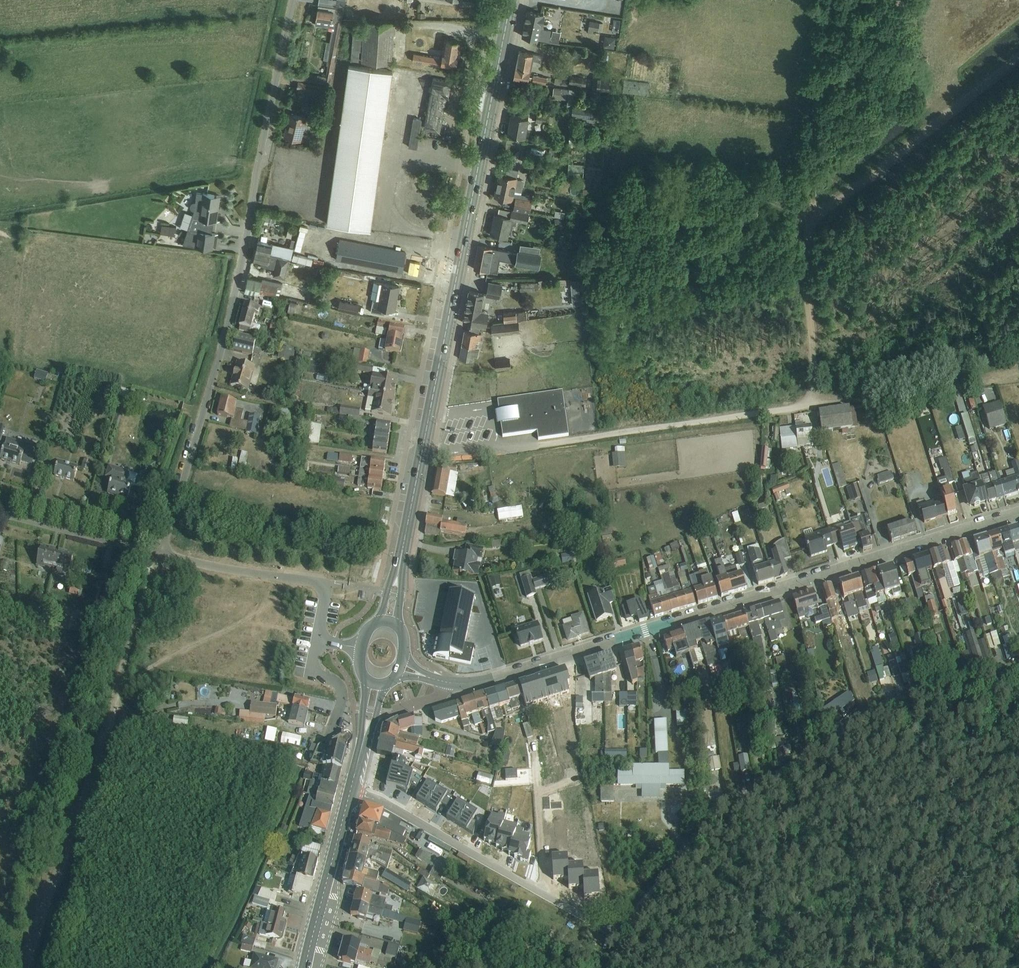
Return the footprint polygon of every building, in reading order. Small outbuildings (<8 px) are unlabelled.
[(318,4),(344,8),(345,0),(319,0),(318,4)] [(315,24),(315,26),(334,29),(335,21),(341,22),(342,19),(342,17),(344,9),(342,9),(318,5),(315,24)] [(543,14),(527,10),(522,36),(548,41),(550,30),(540,28),(543,14)] [(391,62),(394,22),(365,20),(362,60),(391,62)] [(601,31),(603,23),(590,20),(587,32),(593,33),(594,29),(601,31)] [(292,78),(292,79),(327,84),(330,84),(341,22),(335,21),(334,29),(334,30),(331,43),(326,42),(323,60),(328,60),(326,77),(317,76),(293,72),(293,73),(292,78)] [(603,34),(601,45),(613,47),(615,36),(603,34)] [(455,66),(459,42),(445,39),(442,58),(414,53),(413,61),(441,66),(441,64),(455,66)] [(519,51),(516,64),(531,67),(532,60),(538,61),(539,54),(519,51)] [(531,67),(516,64),(514,78),(545,84),(547,77),(533,75),(533,77),(529,76),(530,69),(531,67)] [(368,229),(390,74),(350,68),(329,224),(368,229)] [(396,69),(394,84),(400,85),(403,70),(396,69)] [(410,98),(412,71),(402,71),(401,97),(410,98)] [(586,78),(570,76),(569,81),(569,84),(585,86),(586,78)] [(430,95),(426,120),(441,123),(446,98),(449,99),(452,81),(433,77),(429,95),(430,95)] [(608,91),(610,79),(594,77),(592,89),(608,91)] [(297,88),(324,94),(325,87),(298,81),(297,88)] [(649,84),(624,81),(623,94),(635,95),(648,97),(649,84)] [(567,100),(568,90),(553,88),(552,98),(567,100)] [(567,100),(565,115),(571,116),(573,104),(575,89),(569,88),(568,90),(567,100)] [(595,107),(573,104),(571,116),(587,118),(586,120),(593,121),(595,107)] [(306,117),(289,113),(284,137),(300,141),(306,117)] [(536,114),(535,121),(548,123),(549,116),(536,114)] [(525,138),(528,118),(511,115),(508,135),(525,138)] [(413,118),(408,146),(416,147),(420,119),(413,118)] [(584,166),(568,164),(567,177),(583,179),(584,166)] [(514,208),(529,212),(532,197),(521,195),(523,181),(516,180),(518,171),(506,168),(505,175),(499,174),(494,196),(515,200),(514,208)] [(188,229),(183,244),(213,248),(215,233),(212,233),(205,232),(207,220),(214,221),(216,221),(220,196),(197,192),(195,202),(193,202),(191,203),(190,205),(191,208),(192,209),(194,210),(188,229)] [(499,212),(510,215),(512,210),(500,206),(499,212)] [(527,222),(529,214),(512,211),(510,218),(495,214),(490,234),(507,238),(509,230),(512,230),(513,224),(516,225),(517,220),(527,222)] [(263,212),(261,219),(268,220),(269,214),(263,212)] [(562,218),(554,219),(555,227),(563,226),(562,218)] [(175,234),(176,227),(162,225),(161,233),(175,234)] [(258,240),(255,250),(289,258),(289,259),(290,259),(293,248),(284,246),(284,247),(258,240)] [(405,252),(339,240),(336,260),(402,272),(405,252)] [(478,245),(474,269),(489,272),(497,273),(500,260),(516,263),(516,264),(537,267),(540,254),(518,250),(518,253),(493,248),(478,245)] [(289,258),(255,250),(253,260),(262,262),(262,265),(275,268),(273,275),(284,278),(286,268),(288,262),(289,259),(289,258)] [(275,295),(277,286),(261,282),(262,281),(248,277),(244,291),(258,294),(259,292),(275,295)] [(502,285),(488,282),(486,294),(499,297),(502,285)] [(520,290),(538,290),(538,282),(520,283),(520,290)] [(382,283),(382,285),(373,283),(370,298),(373,298),(370,312),(384,314),(385,308),(394,310),(399,286),(382,283)] [(469,291),(464,322),(477,325),(478,324),(485,326),(487,318),(488,310),(480,308),(483,294),(469,291)] [(290,305),(288,314),(294,316),(296,306),(298,300),(291,299),(290,305)] [(357,313),(359,305),(339,301),(338,309),(357,313)] [(259,309),(245,305),(239,331),(250,334),(254,316),(257,317),(259,309)] [(526,319),(525,311),(503,313),(504,322),(526,319)] [(377,328),(376,335),(385,337),(386,330),(389,330),(388,335),(403,338),(405,329),(391,326),(391,324),(378,321),(377,328)] [(275,322),(272,322),(270,329),(278,331),(279,326),(274,325),(275,322)] [(500,334),(519,332),(518,322),(491,325),(492,335),(496,334),(497,338),(501,337),(500,334)] [(479,349),(474,348),(475,347),(476,340),(480,340),(481,333),(478,333),(479,327),(470,325),(469,331),(464,330),(459,358),(472,361),(473,357),(478,358),(479,349)] [(237,335),(233,351),(253,355),(256,340),(249,338),(237,335)] [(403,338),(388,335),(388,336),(388,335),(387,339),(386,339),(384,351),(385,351),(401,354),(404,338),(403,338)] [(280,345),(277,358),(292,362),(295,349),(280,345)] [(354,349),(354,353),(353,358),(352,362),(368,365),(370,352),(354,349)] [(497,370),(511,368),(510,360),(495,361),(497,370)] [(310,362),(308,372),(317,374),(319,364),(310,362)] [(248,391),(255,368),(237,363),(231,386),(248,391)] [(372,375),(374,368),(361,366),(360,368),(352,366),(351,370),(372,375)] [(37,370),(35,379),(46,382),(48,373),(37,370)] [(370,388),(369,393),(394,398),(397,379),(379,375),(379,376),(372,375),(370,388)] [(120,388),(118,396),(127,398),(129,391),(120,388)] [(538,440),(569,436),(563,392),(497,401),(499,414),(501,414),(503,424),(501,424),(503,437),(537,432),(538,440)] [(394,398),(369,393),(365,411),(372,412),(371,413),(390,416),(394,398)] [(246,432),(256,434),(260,417),(251,415),(249,422),(242,421),(245,411),(235,408),(236,402),(222,399),(218,415),(232,419),(230,427),(247,431),(246,432)] [(999,402),(982,407),(989,430),(1006,425),(999,402)] [(326,409),(326,412),(340,414),(359,417),(360,410),(341,407),(340,410),(334,409),(334,410),(326,409)] [(855,407),(849,408),(819,412),(822,433),(841,430),(848,429),(852,428),(858,428),(855,407)] [(879,409),(871,411),(872,417),(874,416),(875,420),(881,418),(879,409)] [(968,414),(961,416),(970,444),(976,442),(968,414)] [(361,425),(362,418),(349,416),(348,423),(361,425)] [(374,442),(373,451),(387,453),(388,443),(390,434),(391,424),(377,422),(376,427),(376,432),(375,434),(374,442)] [(321,427),(311,426),(308,444),(318,445),(321,427)] [(811,426),(796,428),(780,430),(782,450),(798,448),(813,446),(811,426)] [(961,427),(955,428),(959,441),(965,439),(961,427)] [(1,458),(1,459),(20,465),(21,461),(32,464),(34,458),(37,446),(31,444),(30,445),(8,438),(5,446),(1,458)] [(624,449),(616,449),(618,468),(625,467),(624,449)] [(772,450),(767,450),(763,449),(763,450),(762,458),(761,468),(770,469),(770,461),(766,461),(767,458),(771,458),(771,456),(772,450)] [(249,467),(250,450),(242,450),(242,457),(234,457),(234,466),(249,467)] [(339,462),(352,464),(353,457),(340,455),(339,462)] [(362,458),(360,469),(365,469),(368,469),(384,471),(386,461),(371,459),(371,463),(366,463),(367,459),(362,458)] [(946,459),(938,461),(941,471),(943,470),(947,482),(948,482),(948,483),(953,481),(946,459)] [(88,471),(91,462),(85,460),(82,469),(88,471)] [(74,481),(78,468),(59,462),(55,476),(74,481)] [(485,462),(461,462),(461,471),(485,471),(485,462)] [(840,463),(832,465),(839,489),(847,486),(840,463)] [(132,484),(126,482),(129,473),(107,466),(104,478),(112,481),(108,492),(128,497),(132,484)] [(436,468),(432,494),(446,496),(450,473),(456,473),(457,468),(448,467),(447,470),(436,468)] [(360,469),(359,477),(364,478),(364,477),(369,478),(383,481),(384,471),(368,469),(365,469),(360,469)] [(880,484),(894,480),(891,472),(878,476),(880,484)] [(1004,498),(999,483),(996,472),(988,474),(996,500),(1004,498)] [(978,473),(963,478),(964,481),(963,482),(965,488),(968,500),(966,500),(969,509),(975,507),(979,506),(979,505),(986,502),(986,504),(987,503),(983,491),(979,477),(978,473)] [(989,503),(996,500),(988,474),(979,477),(983,491),(985,490),(989,503)] [(907,487),(912,486),(909,475),(904,477),(907,487)] [(142,487),(145,478),(138,476),(136,485),(142,487)] [(364,478),(359,477),(358,486),(363,487),(363,486),(368,486),(367,488),(381,490),(383,481),(369,478),(364,477),(364,478)] [(330,479),(329,486),(343,488),(344,481),(330,479)] [(1004,498),(1017,494),(1013,479),(999,483),(1004,498)] [(788,484),(772,490),(774,495),(777,502),(780,500),(778,494),(785,491),(786,496),(790,494),(788,490),(790,489),(788,484)] [(948,484),(939,487),(943,501),(948,516),(956,513),(954,506),(955,506),(948,484)] [(846,488),(850,502),(861,499),(857,485),(846,488)] [(925,506),(923,500),(916,503),(920,517),(922,517),(924,523),(948,516),(943,501),(933,504),(925,506)] [(764,502),(757,504),(759,511),(766,508),(764,502)] [(525,517),(524,508),(499,509),(500,518),(525,517)] [(737,512),(732,514),(735,524),(741,523),(737,512)] [(862,515),(849,519),(850,522),(858,546),(861,546),(863,552),(866,551),(871,549),(873,549),(863,522),(865,521),(862,515)] [(428,516),(425,534),(440,537),(441,532),(465,537),(467,527),(463,526),(456,525),(442,523),(443,518),(428,516)] [(916,535),(912,521),(887,529),(891,543),(916,535)] [(844,551),(858,546),(850,522),(828,529),(833,545),(841,542),(844,551)] [(611,526),(599,528),(600,536),(612,535),(611,526)] [(1018,543),(1018,532),(1017,527),(1007,530),(1012,545),(1018,543)] [(709,528),(699,532),(702,540),(712,535),(709,528)] [(826,548),(833,545),(828,529),(814,534),(805,537),(804,537),(811,557),(827,552),(826,548)] [(1006,560),(1016,557),(1014,552),(1012,545),(1007,530),(997,533),(1006,560)] [(588,531),(578,532),(579,542),(590,540),(588,531)] [(1008,569),(1006,560),(997,533),(986,537),(997,573),(1000,586),(1005,584),(1003,579),(1010,577),(1008,569)] [(562,534),(550,535),(550,542),(563,541),(562,534)] [(984,577),(997,573),(986,537),(969,542),(975,562),(979,561),(984,577)] [(783,561),(791,558),(785,539),(780,541),(778,543),(775,545),(773,548),(773,550),(773,552),(771,553),(773,559),(769,561),(770,564),(769,565),(774,580),(783,577),(785,576),(787,575),(783,561)] [(423,546),(435,548),(436,542),(425,540),(423,546)] [(518,540),(507,541),(508,550),(519,549),(518,540)] [(491,543),(491,551),(501,549),(500,542),(491,543)] [(670,546),(672,551),(679,548),(677,542),(670,546)] [(978,572),(975,562),(969,542),(958,545),(967,576),(978,572)] [(769,565),(764,566),(758,545),(747,548),(749,553),(748,554),(752,565),(752,564),(759,585),(774,580),(769,565)] [(958,545),(950,548),(954,563),(957,562),(963,581),(968,579),(967,576),(958,545)] [(481,559),(483,549),(467,546),(466,554),(456,552),(454,561),(456,561),(454,571),(468,574),(468,573),(478,575),(480,565),(476,564),(477,558),(481,559)] [(53,568),(57,552),(41,548),(37,565),(49,569),(50,567),(53,568)] [(960,586),(952,563),(950,563),(946,549),(937,552),(949,589),(960,586)] [(738,575),(735,567),(731,568),(725,550),(718,552),(721,560),(732,594),(746,589),(741,574),(738,575)] [(734,554),(738,566),(745,564),(742,551),(734,554)] [(74,556),(57,552),(53,568),(57,569),(57,571),(69,574),(74,556)] [(952,598),(949,589),(937,552),(929,555),(933,569),(937,568),(937,569),(935,570),(945,600),(942,601),(945,611),(949,610),(946,600),(952,598)] [(568,554),(561,555),(562,564),(570,563),(568,554)] [(929,555),(912,560),(920,585),(929,582),(926,572),(933,569),(929,555)] [(658,568),(654,557),(646,559),(650,571),(658,568)] [(618,560),(610,562),(611,569),(619,567),(618,560)] [(721,560),(715,562),(721,580),(716,581),(721,597),(732,594),(721,560)] [(918,597),(923,595),(922,592),(920,585),(912,560),(904,562),(905,566),(908,575),(908,577),(911,576),(916,590),(918,597)] [(679,610),(666,566),(664,566),(663,562),(656,563),(662,581),(671,613),(679,610)] [(687,608),(683,593),(682,594),(678,580),(676,580),(674,572),(671,573),(669,565),(666,566),(679,610),(687,608)] [(696,605),(691,591),(690,591),(684,571),(683,571),(681,566),(677,567),(678,572),(677,573),(683,593),(687,608),(696,605)] [(877,571),(885,594),(892,592),(893,596),(901,593),(892,566),(877,571)] [(905,566),(899,568),(903,577),(908,575),(905,566)] [(116,567),(112,577),(118,579),(122,569),(116,567)] [(717,599),(711,577),(709,578),(707,570),(699,572),(699,573),(699,574),(708,602),(717,599)] [(887,601),(885,594),(877,571),(869,574),(878,603),(878,604),(887,601)] [(699,574),(690,576),(694,590),(698,605),(708,602),(699,574)] [(870,606),(878,603),(869,574),(860,576),(868,600),(870,606)] [(489,579),(492,587),(500,585),(497,576),(489,579)] [(535,590),(551,585),(548,576),(532,581),(535,590)] [(870,606),(868,600),(865,601),(862,592),(863,592),(858,577),(849,580),(859,614),(871,610),(870,606)] [(535,596),(530,578),(520,581),(526,599),(535,596)] [(859,614),(849,580),(839,583),(844,598),(847,597),(849,603),(844,605),(848,618),(859,614)] [(663,615),(671,613),(662,581),(654,584),(655,587),(663,615)] [(832,585),(822,588),(834,625),(839,624),(837,618),(838,617),(833,601),(836,600),(832,585)] [(655,618),(663,615),(655,587),(648,589),(651,597),(649,598),(655,618)] [(611,590),(611,588),(588,595),(597,621),(612,617),(609,606),(616,603),(615,602),(614,602),(611,590)] [(929,589),(922,592),(923,595),(931,619),(939,617),(933,595),(931,596),(929,589)] [(452,654),(463,656),(475,593),(461,590),(460,593),(450,591),(440,639),(437,638),(434,656),(451,660),(452,654)] [(793,597),(800,619),(805,617),(806,618),(808,618),(813,617),(813,616),(814,614),(813,611),(818,609),(813,591),(793,597)] [(45,607),(57,610),(59,602),(47,599),(45,607)] [(910,599),(902,601),(908,618),(915,615),(914,613),(911,603),(910,599)] [(639,623),(648,620),(641,600),(626,605),(626,606),(622,607),(627,620),(638,617),(639,623)] [(765,624),(771,642),(778,640),(776,637),(784,634),(782,630),(787,628),(779,602),(760,608),(765,624)] [(964,602),(958,604),(962,616),(968,614),(964,602)] [(826,606),(820,608),(823,616),(815,619),(816,624),(822,622),(824,627),(832,625),(831,619),(826,606)] [(755,651),(757,661),(765,660),(764,656),(765,656),(761,636),(762,636),(759,626),(765,624),(760,608),(744,613),(749,627),(753,639),(755,651)] [(745,629),(749,627),(744,613),(723,620),(727,634),(728,634),(729,639),(727,640),(730,649),(735,647),(735,645),(741,643),(741,642),(748,640),(745,629)] [(572,618),(563,621),(564,627),(568,641),(576,638),(576,637),(588,633),(582,614),(571,617),(572,618)] [(971,632),(966,633),(975,662),(983,660),(978,642),(974,631),(969,615),(967,616),(971,632)] [(727,649),(730,649),(727,640),(721,620),(710,624),(722,662),(726,661),(728,659),(729,658),(729,656),(727,649)] [(543,640),(537,623),(515,630),(521,647),(529,644),(530,645),(534,644),(534,643),(543,640)] [(708,667),(722,663),(722,662),(710,624),(698,627),(701,643),(708,667)] [(696,645),(701,643),(698,627),(683,632),(689,653),(693,665),(698,664),(698,663),(704,661),(700,649),(697,650),(696,645)] [(1004,649),(1014,646),(1013,642),(1012,643),(1009,635),(1006,627),(1001,628),(1003,634),(999,635),(1000,638),(1006,636),(1003,638),(1005,645),(1003,646),(1004,649)] [(683,632),(663,638),(668,653),(674,651),(676,657),(689,653),(683,632)] [(881,635),(885,646),(890,644),(886,633),(881,635)] [(895,633),(889,635),(892,645),(898,643),(895,633)] [(918,656),(927,654),(921,634),(914,637),(919,652),(917,653),(918,656)] [(978,642),(983,660),(990,658),(985,640),(978,642)] [(596,650),(598,657),(611,652),(608,645),(596,650)] [(1014,646),(1004,649),(1007,660),(1018,657),(1015,645),(1014,646)] [(638,682),(638,683),(644,681),(644,668),(640,670),(640,662),(644,661),(639,646),(631,648),(635,662),(638,682)] [(883,668),(882,666),(884,665),(878,646),(873,648),(875,653),(871,654),(880,681),(885,679),(883,668)] [(623,651),(632,684),(638,682),(635,662),(631,648),(623,651)] [(757,661),(755,651),(755,652),(750,652),(756,679),(761,678),(760,673),(757,661)] [(972,663),(968,651),(958,655),(962,666),(972,663)] [(910,672),(904,654),(897,656),(896,653),(894,653),(894,654),(901,675),(910,672)] [(901,675),(894,654),(887,656),(894,678),(901,675)] [(604,703),(612,703),(611,674),(616,672),(611,655),(603,657),(603,658),(598,659),(603,676),(604,703)] [(776,658),(778,669),(787,667),(784,656),(776,658)] [(592,703),(604,703),(603,676),(598,659),(592,661),(584,663),(590,681),(591,680),(591,694),(592,695),(592,703)] [(549,694),(563,690),(557,671),(519,684),(522,697),(530,723),(537,721),(532,703),(531,704),(528,697),(537,694),(542,692),(543,695),(549,693),(549,694)] [(877,681),(874,671),(868,673),(871,683),(877,681)] [(910,672),(901,675),(904,685),(913,682),(913,681),(910,672)] [(519,684),(505,688),(512,711),(520,708),(517,699),(522,697),(519,684)] [(681,692),(679,692),(680,696),(682,695),(692,692),(691,687),(680,690),(681,692)] [(506,717),(513,715),(512,711),(505,688),(494,691),(501,713),(505,712),(506,717)] [(503,719),(501,713),(494,691),(484,694),(494,722),(503,719)] [(271,703),(270,705),(276,707),(278,707),(279,704),(293,707),(294,707),(308,711),(310,701),(296,697),(295,697),(294,699),(273,694),(271,703)] [(493,739),(503,742),(505,730),(496,731),(494,722),(484,694),(474,698),(479,714),(481,713),(484,719),(486,719),(488,724),(488,734),(489,734),(489,735),(495,732),(493,739)] [(619,694),(619,707),(638,707),(638,702),(638,694),(619,694)] [(485,735),(479,714),(474,698),(456,703),(461,718),(464,730),(472,733),(467,717),(472,715),(475,727),(480,725),(483,735),(485,735)] [(249,710),(249,718),(264,720),(265,714),(275,715),(276,707),(270,705),(271,703),(250,700),(249,710)] [(436,722),(442,724),(461,718),(456,703),(434,710),(433,712),(436,722)] [(293,707),(289,722),(304,726),(308,711),(294,707),(293,707)] [(690,726),(689,711),(676,711),(677,726),(690,726)] [(430,740),(429,727),(422,727),(423,720),(415,720),(414,715),(398,720),(399,733),(411,729),(412,736),(420,738),(430,740)] [(169,723),(168,729),(174,729),(175,725),(189,726),(190,718),(175,717),(174,724),(169,723)] [(412,736),(399,733),(398,720),(383,728),(381,738),(417,748),(420,738),(412,736)] [(659,766),(669,766),(667,720),(654,721),(656,754),(658,754),(659,766)] [(533,737),(529,723),(523,725),(527,739),(533,737)] [(268,728),(265,740),(274,742),(277,730),(268,728)] [(286,734),(284,743),(299,746),(301,737),(286,734)] [(349,736),(348,735),(347,735),(346,735),(345,735),(344,736),(342,735),(326,745),(326,747),(323,766),(342,771),(348,743),(349,742),(350,741),(351,740),(351,739),(351,738),(350,737),(350,736),(349,736)] [(780,748),(783,748),(782,746),(786,745),(784,737),(778,739),(775,740),(775,741),(776,743),(777,749),(780,748)] [(381,738),(377,753),(393,758),(402,761),(404,752),(416,755),(415,757),(422,759),(425,750),(417,748),(381,738)] [(773,738),(767,739),(769,751),(776,749),(775,745),(775,743),(773,738)] [(503,742),(493,739),(491,745),(503,747),(503,742)] [(312,744),(308,754),(310,754),(314,756),(314,754),(315,755),(318,747),(312,744)] [(323,766),(326,747),(318,746),(318,747),(315,755),(314,754),(314,756),(311,763),(323,766)] [(446,756),(454,758),(456,749),(448,747),(446,756)] [(790,747),(783,748),(784,755),(792,754),(790,747)] [(432,751),(432,760),(442,760),(442,752),(432,751)] [(508,763),(509,763),(511,754),(504,753),(504,754),(503,754),(502,761),(503,761),(502,763),(508,764),(508,763)] [(748,756),(740,758),(742,773),(752,771),(750,759),(748,760),(748,756)] [(401,766),(402,761),(393,758),(386,786),(397,788),(406,794),(411,787),(416,790),(423,780),(401,766)] [(721,770),(719,758),(707,760),(709,772),(721,770)] [(338,787),(342,771),(323,766),(321,775),(319,782),(338,787)] [(669,766),(659,766),(633,767),(633,772),(618,772),(618,773),(613,773),(613,786),(618,786),(618,787),(636,787),(636,791),(642,791),(642,800),(660,800),(660,791),(666,791),(666,786),(684,786),(684,772),(669,772),(669,766)] [(493,777),(479,773),(477,782),(491,786),(493,777)] [(437,789),(423,780),(416,790),(421,793),(416,801),(426,807),(437,789)] [(312,789),(316,790),(336,795),(338,787),(319,782),(314,781),(312,789)] [(601,787),(601,803),(614,803),(614,787),(601,787)] [(316,790),(312,789),(309,789),(307,795),(310,795),(314,797),(316,790)] [(453,798),(437,789),(426,807),(436,813),(441,805),(446,808),(453,798)] [(314,797),(310,795),(308,801),(333,808),(336,795),(316,790),(314,797)] [(468,808),(453,798),(446,808),(451,812),(447,819),(457,825),(468,808)] [(322,830),(327,831),(333,808),(308,801),(300,826),(310,830),(308,835),(320,838),(322,830)] [(381,819),(384,812),(368,807),(364,809),(360,821),(403,838),(406,831),(399,828),(381,819)] [(478,814),(468,808),(457,825),(474,835),(477,824),(473,821),(478,814)] [(381,819),(399,828),(402,822),(384,812),(381,819)] [(504,822),(505,816),(499,815),(498,816),(491,814),(484,842),(489,843),(489,844),(497,846),(496,848),(497,848),(504,822)] [(357,833),(403,847),(407,840),(403,838),(360,821),(357,833)] [(517,826),(504,822),(497,848),(503,850),(502,852),(509,853),(509,855),(509,856),(517,826)] [(280,830),(277,837),(284,840),(290,827),(284,825),(282,828),(281,830),(280,830)] [(518,826),(517,826),(509,856),(515,857),(514,859),(521,861),(520,862),(529,864),(531,855),(527,854),(530,842),(529,842),(530,836),(523,834),(524,831),(517,829),(518,826)] [(431,838),(429,842),(450,853),(452,849),(431,838)] [(391,857),(393,852),(370,845),(371,843),(355,839),(353,847),(391,857)] [(321,854),(322,847),(305,843),(302,849),(321,854)] [(387,870),(389,864),(392,863),(393,859),(391,858),(391,857),(353,847),(350,857),(367,861),(376,864),(387,870)] [(313,881),(321,854),(302,849),(301,857),(299,856),(298,859),(295,865),(291,875),(313,881)] [(445,874),(449,867),(420,850),(416,858),(445,874)] [(459,854),(457,858),(467,863),(469,859),(459,854)] [(293,856),(290,863),(295,865),(298,859),(293,856)] [(364,871),(367,861),(350,857),(345,875),(380,884),(381,883),(377,882),(379,875),(364,871)] [(567,857),(552,858),(553,880),(562,880),(562,881),(568,880),(567,857)] [(568,857),(567,857),(568,880),(569,889),(577,889),(577,890),(584,889),(582,865),(568,866),(568,857)] [(583,865),(582,865),(584,889),(584,899),(592,899),(592,897),(600,897),(598,874),(584,875),(583,865)] [(423,878),(428,880),(431,875),(421,869),(418,874),(423,878)] [(398,887),(402,879),(387,870),(383,878),(398,887)] [(290,875),(288,886),(291,886),(289,893),(293,895),(301,897),(302,894),(309,896),(313,881),(291,875),(290,875)] [(388,896),(390,890),(388,889),(388,888),(386,888),(386,886),(380,884),(345,875),(343,884),(350,886),(388,896)] [(428,880),(423,878),(418,888),(417,889),(432,898),(433,896),(438,887),(428,880)] [(402,879),(398,887),(408,893),(412,885),(402,879)] [(258,898),(262,889),(257,887),(253,896),(255,897),(253,902),(253,905),(268,909),(270,902),(258,898)] [(479,891),(493,900),(496,896),(482,887),(479,891)] [(258,898),(270,902),(275,903),(278,893),(262,889),(258,898)] [(357,892),(354,904),(391,914),(393,908),(385,906),(386,900),(357,892)] [(270,902),(268,909),(282,912),(284,906),(275,903),(270,902)] [(421,923),(395,915),(391,914),(354,904),(351,915),(358,917),(358,919),(366,921),(366,919),(373,921),(374,916),(406,925),(404,931),(418,934),(421,923)] [(299,908),(287,905),(286,910),(288,911),(286,923),(300,926),(303,914),(298,913),(299,908)] [(264,925),(284,930),(285,924),(285,923),(285,922),(284,922),(284,921),(283,921),(285,913),(282,912),(268,909),(265,921),(264,925)] [(259,935),(278,940),(279,940),(280,939),(281,939),(281,938),(284,930),(264,925),(263,925),(261,925),(259,935)] [(253,947),(255,941),(256,940),(244,936),(241,944),(243,945),(253,948),(253,947)] [(373,952),(366,950),(367,946),(344,940),(342,951),(387,963),(390,964),(392,960),(380,956),(381,951),(374,950),(373,952)] [(255,941),(253,947),(265,950),(267,945),(255,941)] [(389,944),(386,955),(397,958),(399,947),(389,944)] [(253,948),(243,945),(241,950),(251,953),(253,948)] [(387,963),(342,951),(339,961),(359,966),(359,967),(366,967),(367,964),(370,965),(370,963),(386,967),(387,963)] [(278,961),(254,955),(250,967),(276,967),(278,961)]
